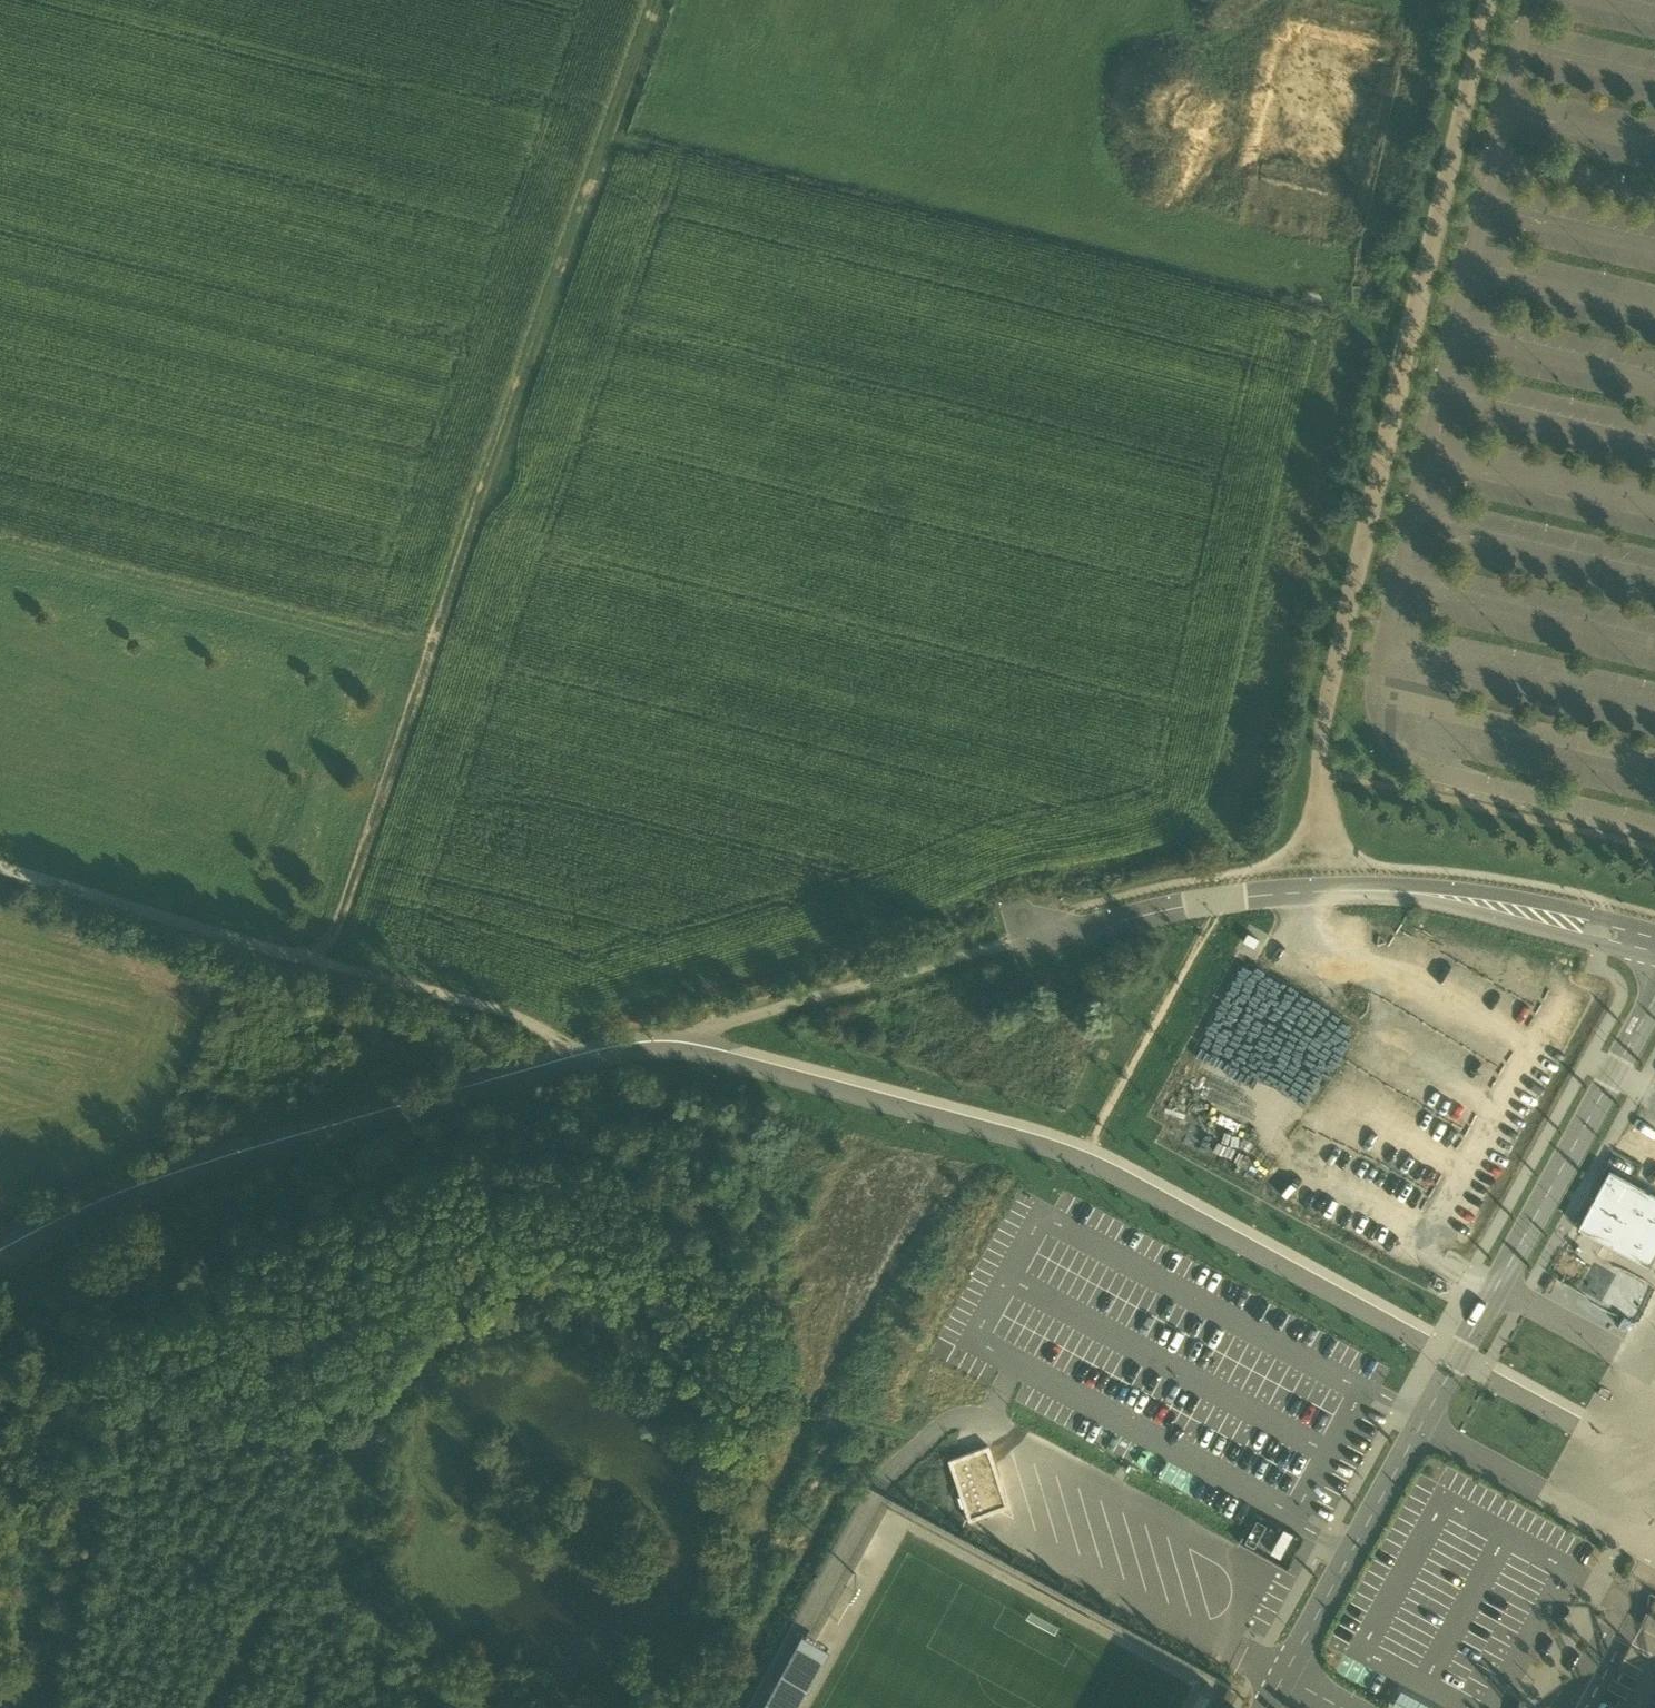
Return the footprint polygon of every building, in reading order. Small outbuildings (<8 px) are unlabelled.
[(1254,947),(1259,939),(1247,932),(1243,940),(1254,947)] [(1608,1173),(1579,1230),(1649,1266),(1654,1255),(1654,1197),(1608,1173)] [(1584,1311),(1634,1333),(1653,1291),(1603,1269),(1584,1311)] [(791,1626),(746,1707),(798,1707),(832,1646),(802,1632),(791,1626)]
